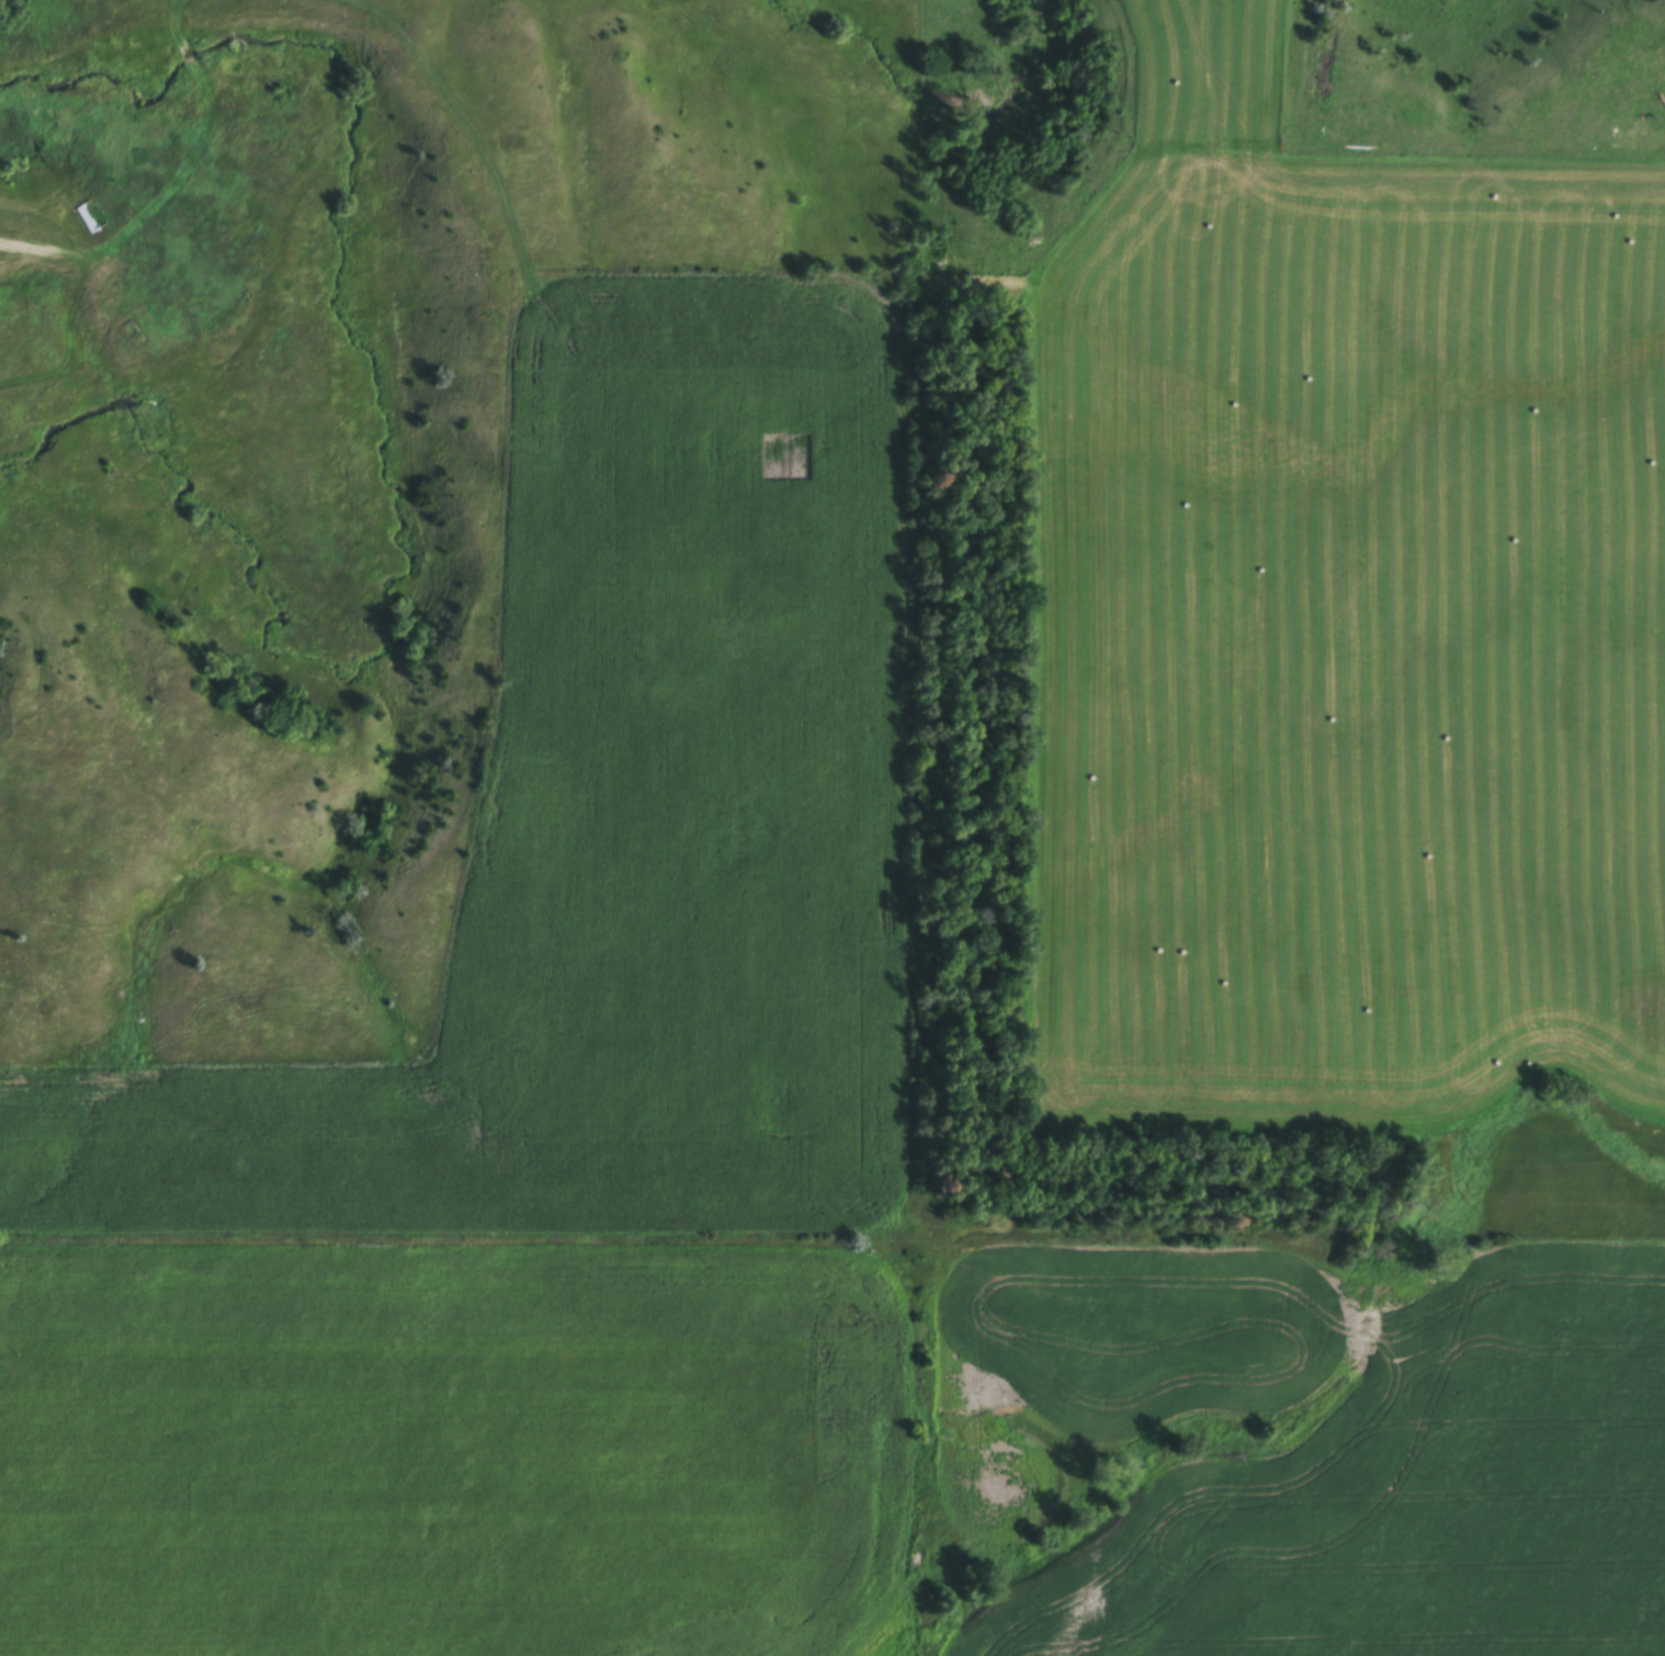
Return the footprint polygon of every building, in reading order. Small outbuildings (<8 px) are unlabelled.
[(75,212),(88,236),(99,230),(86,206),(75,212)]
